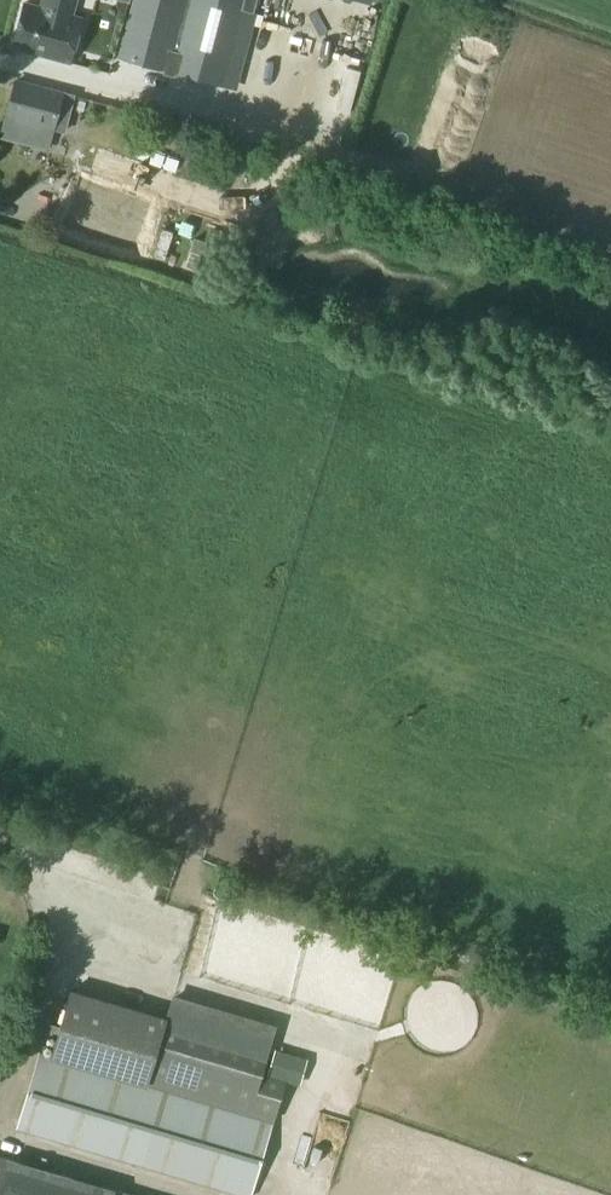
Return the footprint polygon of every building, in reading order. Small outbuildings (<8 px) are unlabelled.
[(15,48),(69,63),(82,19),(72,17),(77,0),(43,0),(41,8),(27,4),(15,48)] [(117,59),(236,89),(259,0),(133,0),(117,59)] [(17,82),(3,137),(30,144),(36,123),(64,131),(73,95),(17,81),(17,82)] [(163,147),(182,144),(180,123),(161,126),(163,147)] [(79,204),(72,226),(88,231),(129,245),(136,223),(141,208),(101,195),(84,189),(79,204)] [(274,1049),(267,1076),(300,1085),(307,1058),(274,1049)] [(16,1128),(242,1194),(253,1194),(274,1121),(41,1052),(16,1128)] [(0,1194),(111,1194),(10,1164),(0,1194)]
